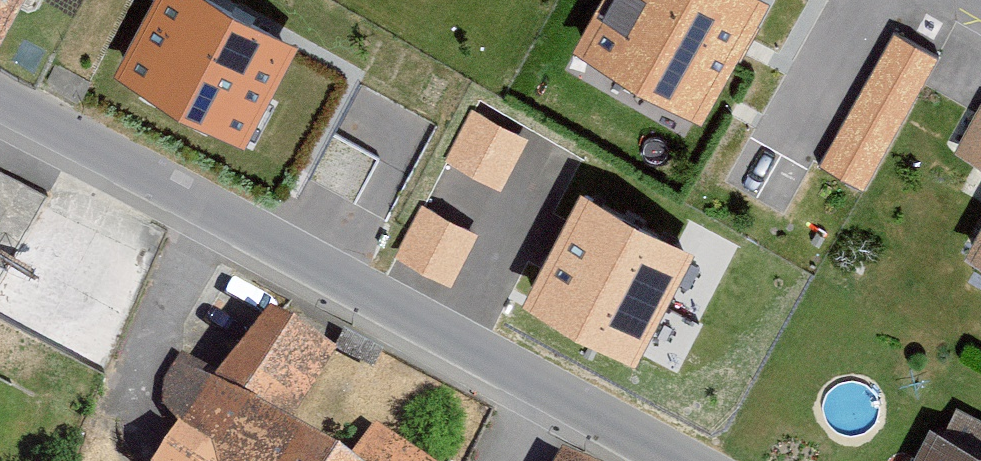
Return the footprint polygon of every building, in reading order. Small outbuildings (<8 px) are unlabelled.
[(10,52),(38,0),(0,0),(0,46),(10,52)] [(115,82),(246,151),(301,48),(209,0),(158,0),(115,82)] [(585,43),(699,107),(759,0),(610,0),(585,43)] [(895,29),(820,164),(866,189),(941,55),(895,29)] [(395,203),(434,115),(400,100),(383,140),(391,144),(370,192),(395,203)] [(473,112),(446,164),(503,194),(530,142),(473,112)] [(965,161),(980,170),(980,130),(965,161)] [(422,205),(395,257),(453,287),(479,235),(422,205)] [(606,269),(562,349),(644,393),(687,314),(606,269)] [(374,426),(349,459),(300,425),(344,360),(285,321),(221,384),(180,358),(165,397),(179,432),(163,460),(420,460),(374,426)] [(926,460),(980,460),(980,425),(956,411),(926,460)]
